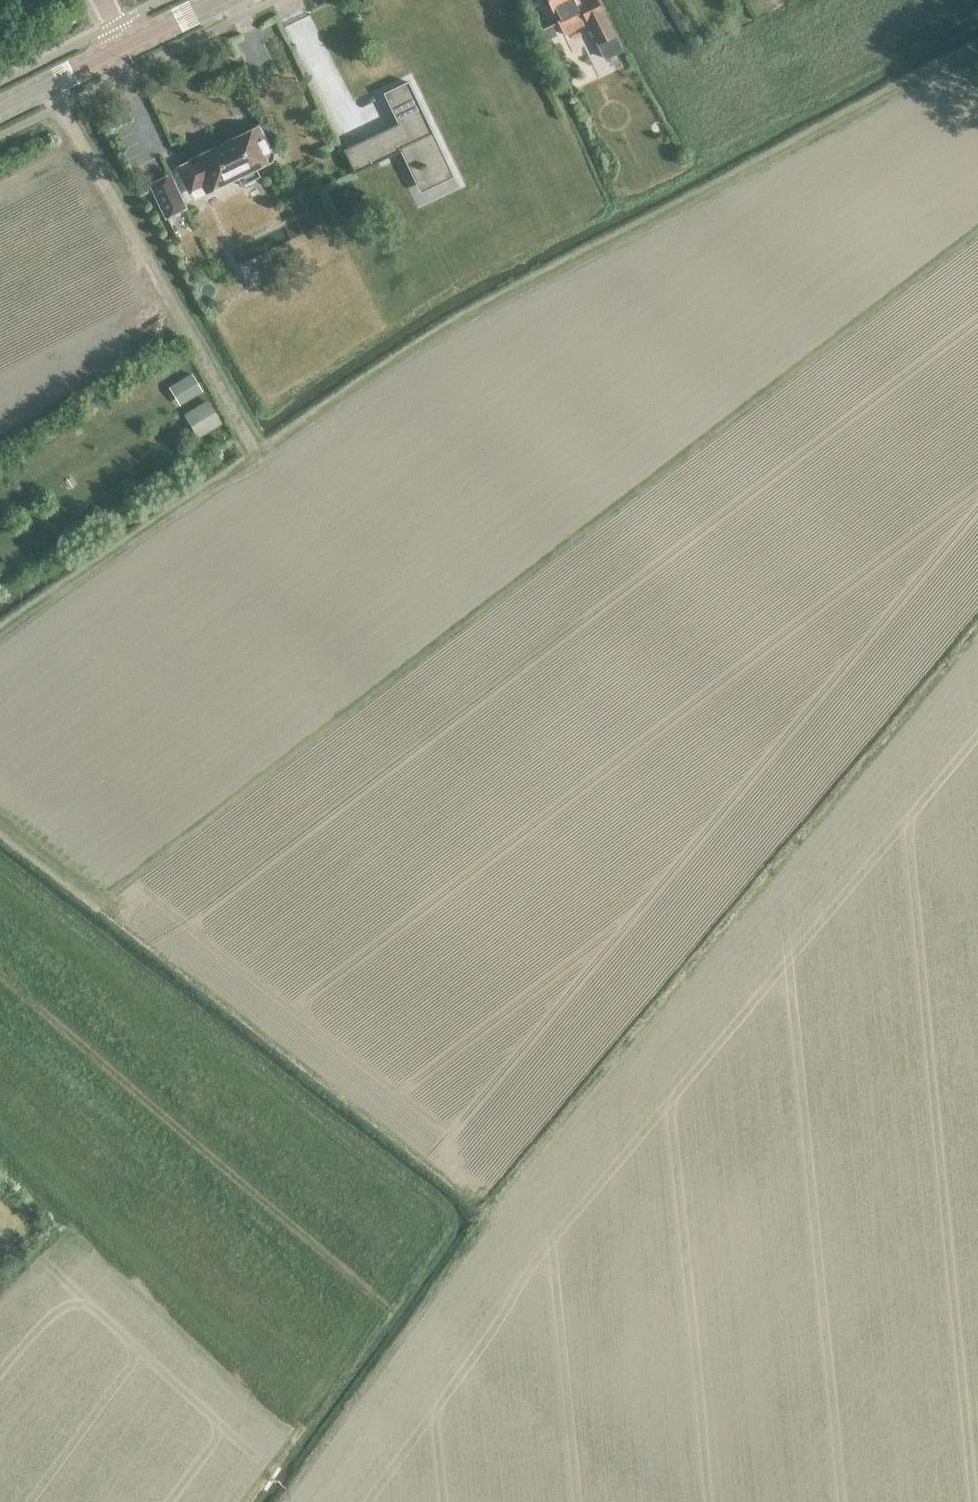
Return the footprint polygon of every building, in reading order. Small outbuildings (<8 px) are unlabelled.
[(580,1),(579,0),(547,0),(558,24),(559,23),(564,34),(587,22),(604,57),(620,49),(596,0),(582,0),(580,1)] [(388,127),(343,149),(354,173),(401,151),(398,145),(407,141),(429,188),(454,177),(408,82),(382,94),(398,126),(389,130),(388,127)] [(196,189),(199,194),(237,176),(243,188),(271,174),(269,171),(276,168),(273,161),(275,155),(271,148),(269,149),(259,128),(191,160),(191,161),(177,168),(189,192),(196,189)] [(170,175),(150,184),(167,216),(186,207),(170,175)]
